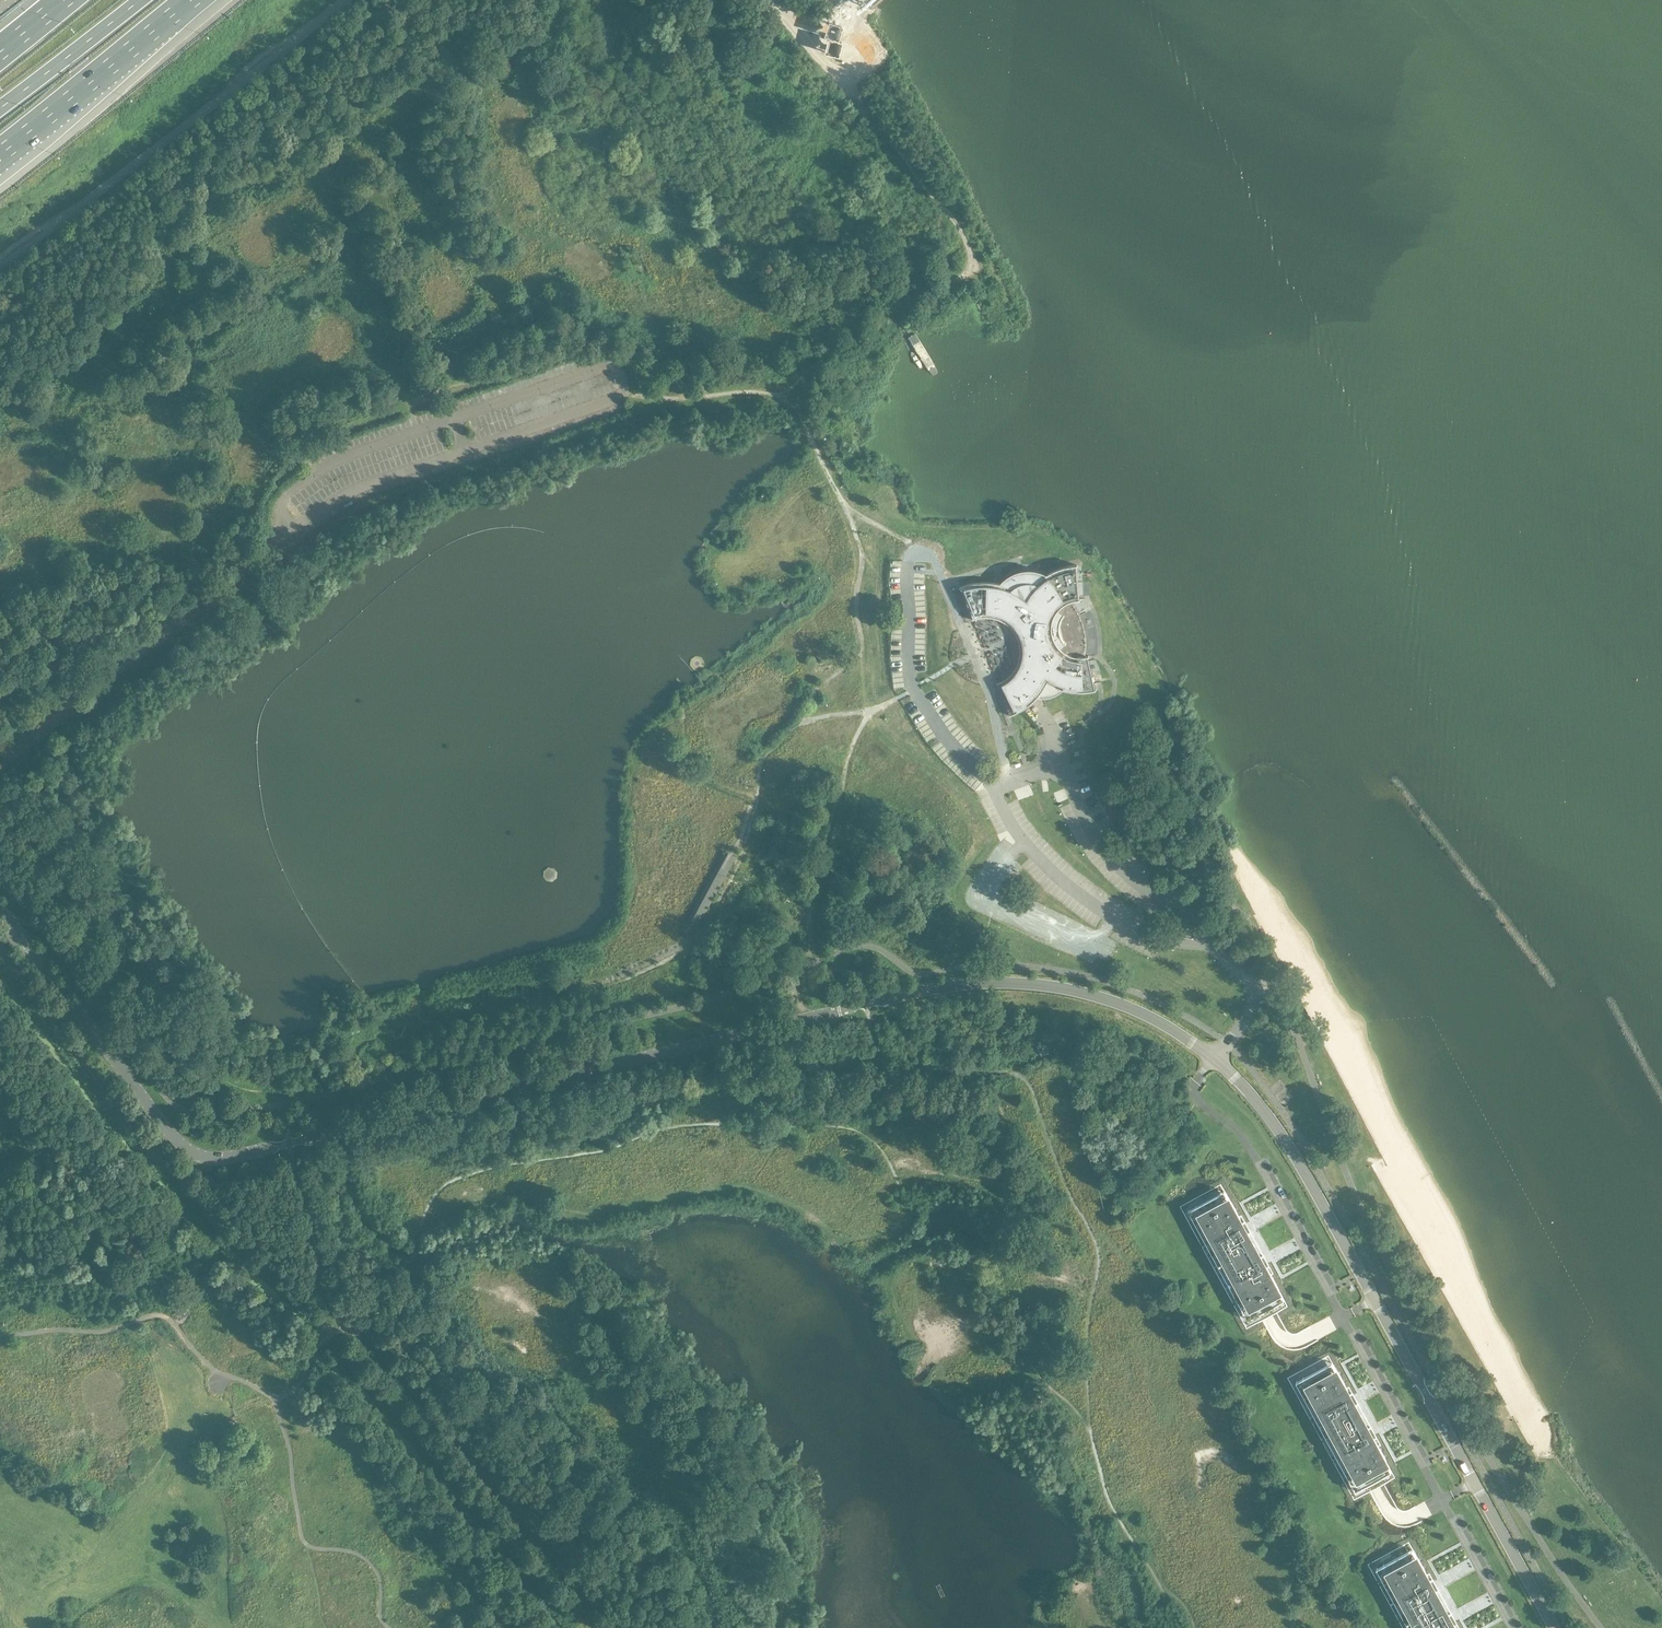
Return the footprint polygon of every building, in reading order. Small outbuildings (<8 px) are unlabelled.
[(580,431),(587,428),(585,421),(578,424),(580,431)] [(440,436),(425,442),(428,449),(443,443),(440,436)] [(113,485),(104,486),(105,497),(114,496),(113,485)] [(960,587),(972,620),(979,618),(984,617),(988,617),(992,617),(997,619),(1002,621),(1005,623),(1010,627),(1014,632),(1018,637),(1020,644),(1020,649),(1020,654),(1019,659),(1018,664),(1015,670),(1012,673),(1008,677),(1004,680),(997,683),(998,684),(998,683),(1010,714),(1010,715),(1012,714),(1017,712),(1022,709),(1027,706),(1032,703),(1036,699),(1038,696),(1042,697),(1048,697),(1052,696),(1056,695),(1060,692),(1064,689),(1068,690),(1076,691),(1079,691),(1084,691),(1088,691),(1091,690),(1094,690),(1097,689),(1096,689),(1094,681),(1095,680),(1094,676),(1093,676),(1089,656),(1089,655),(1085,656),(1085,655),(1086,647),(1087,641),(1086,636),(1085,628),(1083,622),(1082,618),(1080,614),(1078,610),(1074,603),(1072,600),(1081,599),(1080,599),(1077,566),(1078,566),(1078,565),(1071,565),(1066,566),(1062,567),(1060,568),(1056,570),(1053,571),(1051,572),(1048,574),(1043,572),(1040,571),(1034,570),(1029,569),(1025,570),(1020,571),(1016,572),(1009,575),(1006,578),(1000,583),(997,583),(992,582),(986,582),(981,582),(974,583),(970,584),(965,585),(960,587)] [(35,682),(42,677),(37,671),(30,677),(35,682)] [(745,786),(747,786),(748,785),(749,784),(750,782),(750,780),(749,779),(748,778),(747,777),(745,776),(744,777),(742,777),(741,778),(740,780),(740,781),(740,783),(741,785),(742,786),(744,786),(745,786)] [(732,856),(724,852),(720,860),(728,864),(732,856)] [(728,864),(720,860),(688,927),(697,932),(728,864)] [(1199,1213),(1251,1309),(1280,1293),(1266,1267),(1269,1266),(1268,1263),(1265,1265),(1262,1259),(1265,1257),(1264,1255),(1261,1257),(1248,1233),(1251,1232),(1250,1229),(1247,1231),(1243,1225),(1246,1223),(1245,1221),(1242,1223),(1228,1197),(1199,1213)] [(1291,1246),(1286,1249),(1291,1257),(1296,1254),(1291,1246)] [(926,1289),(930,1298),(937,1295),(934,1285),(926,1289)] [(183,1305),(173,1313),(178,1319),(188,1311),(183,1305)] [(986,1345),(977,1358),(986,1364),(995,1351),(986,1345)] [(1307,1384),(1359,1480),(1388,1464),(1374,1439),(1377,1437),(1376,1435),(1373,1436),(1369,1430),(1372,1429),(1371,1427),(1368,1428),(1355,1405),(1358,1403),(1357,1401),(1354,1403),(1351,1396),(1354,1395),(1352,1393),(1350,1394),(1336,1369),(1307,1384)] [(1371,1389),(1360,1393),(1364,1405),(1376,1400),(1371,1389)] [(1391,1423),(1379,1426),(1382,1438),(1394,1435),(1391,1423)] [(1407,1515),(1409,1526),(1428,1522),(1426,1511),(1407,1515)] [(1387,1571),(1418,1627),(1456,1627),(1454,1625),(1457,1624),(1456,1621),(1453,1623),(1449,1617),(1452,1615),(1451,1613),(1448,1615),(1436,1591),(1438,1590),(1437,1587),(1434,1589),(1431,1583),(1434,1581),(1433,1579),(1430,1581),(1416,1555),(1387,1571)] [(1464,1568),(1440,1581),(1444,1590),(1469,1577),(1464,1568)]
